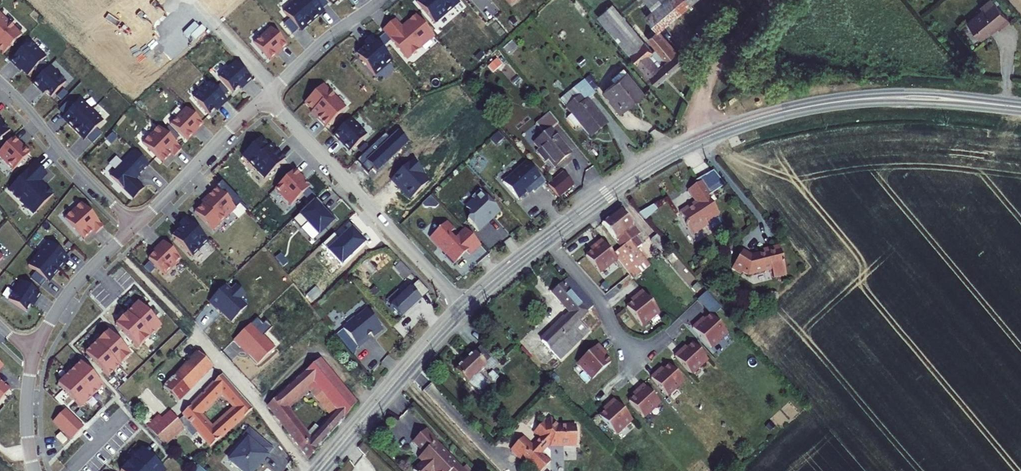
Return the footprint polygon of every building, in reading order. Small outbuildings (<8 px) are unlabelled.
[(313,22),(318,18),(316,15),(322,9),(328,4),(324,0),(298,0),(295,2),(313,22)] [(460,2),(458,0),(418,0),(417,1),(435,23),(460,2)] [(688,6),(684,0),(642,0),(664,26),(688,6)] [(967,23),(980,39),(988,33),(996,27),(998,30),(1009,21),(992,0),(990,0),(980,7),(983,10),(967,23)] [(307,27),(313,22),(295,2),(284,12),(290,20),(284,25),(292,34),(298,29),(299,29),(305,24),(307,27)] [(651,53),(619,13),(612,5),(598,17),(657,85),(684,62),(666,41),(672,35),(664,26),(648,40),(656,49),(651,53)] [(324,12),(322,9),(316,15),(318,18),(324,12)] [(3,54),(22,36),(0,14),(0,51),(3,54)] [(385,29),(410,58),(422,48),(419,45),(432,34),(416,15),(402,27),(395,20),(385,29)] [(514,18),(509,21),(514,28),(516,26),(515,25),(517,23),(514,18)] [(307,27),(305,24),(299,29),(301,32),(307,27)] [(287,46),(271,28),(254,43),(268,59),(279,49),(281,51),(287,46)] [(375,76),(392,61),(371,36),(364,43),(366,45),(362,49),(363,50),(363,54),(359,58),(375,76)] [(46,58),(30,42),(10,62),(15,67),(17,66),(28,76),(46,58)] [(517,49),(512,43),(504,50),(509,55),(517,49)] [(270,61),(281,51),(279,49),(268,59),(270,61)] [(484,57),(481,52),(475,58),(478,62),(484,57)] [(501,65),(496,59),(490,64),(495,70),(501,65)] [(252,80),(236,62),(219,77),(234,93),(244,83),(246,85),(252,80)] [(65,82),(49,67),(32,84),(38,89),(40,87),(51,98),(65,82)] [(611,78),(614,82),(627,71),(623,68),(611,78)] [(644,94),(627,71),(614,82),(602,91),(620,113),(644,94)] [(593,90),(597,86),(589,76),(584,79),(593,90)] [(587,100),(595,94),(584,80),(560,99),(567,107),(566,108),(571,114),(567,118),(575,128),(580,124),(591,137),(606,124),(587,100)] [(227,102),(210,83),(194,98),(209,115),(215,110),(220,105),(222,107),(227,102)] [(346,108),(323,85),(305,103),(318,117),(317,119),(326,128),(346,108)] [(74,107),(65,116),(71,122),(68,125),(73,130),(92,111),(81,100),(74,107)] [(59,111),(65,116),(74,107),(68,102),(59,111)] [(203,125),(186,108),(170,124),(186,139),(196,129),(198,131),(203,125)] [(87,138),(96,129),(103,122),(92,111),(73,130),(78,135),(81,132),(87,138)] [(544,134),(550,129),(558,123),(549,113),(536,123),(544,134)] [(62,119),(68,125),(71,122),(65,116),(62,119)] [(366,135),(350,119),(333,136),(339,141),(341,139),(351,150),(366,135)] [(9,132),(1,123),(0,122),(0,141),(9,132)] [(409,143),(392,126),(356,161),(368,173),(372,169),(376,174),(409,143)] [(182,150),(158,127),(142,143),(160,160),(163,157),(167,157),(169,158),(172,154),(175,157),(182,150)] [(101,134),(96,129),(87,138),(92,143),(101,134)] [(188,141),(198,131),(196,129),(186,139),(188,141)] [(570,154),(550,129),(544,134),(534,142),(539,149),(541,147),(549,157),(548,158),(554,166),(570,154)] [(84,140),(87,138),(81,132),(78,135),(84,140)] [(118,138),(113,133),(106,140),(111,145),(118,138)] [(503,139),(497,133),(490,139),(496,145),(503,139)] [(0,152),(0,158),(13,171),(28,156),(17,145),(19,143),(13,138),(0,152)] [(274,152),(261,138),(242,156),(265,179),(285,160),(276,151),(274,152)] [(30,154),(19,143),(17,145),(28,156),(30,154)] [(149,165),(135,151),(110,176),(134,199),(144,189),(134,180),(149,165)] [(412,161),(391,181),(409,199),(428,181),(423,175),(424,174),(412,161)] [(518,199),(530,188),(534,193),(545,183),(527,162),(503,183),(518,199)] [(35,163),(8,191),(22,203),(24,201),(37,212),(53,195),(40,182),(47,175),(35,163)] [(300,175),(295,170),(275,189),(291,206),(309,188),(299,177),(300,175)] [(562,172),(547,186),(558,197),(573,184),(562,172)] [(710,196),(702,182),(686,191),(695,204),(687,210),(686,209),(679,213),(686,224),(685,225),(687,228),(688,228),(693,235),(707,227),(710,232),(723,224),(708,198),(710,196)] [(241,203),(222,183),(207,197),(209,199),(203,204),(195,213),(213,231),(241,203)] [(467,221),(478,232),(499,211),(480,190),(472,198),(474,201),(466,208),(473,216),(467,221)] [(430,196),(422,204),(425,208),(435,208),(439,205),(430,196)] [(323,205),(316,198),(293,221),(301,229),(307,223),(319,235),(336,219),(327,210),(325,212),(321,208),(323,205)] [(103,227),(81,203),(64,218),(81,236),(85,233),(88,233),(90,235),(94,231),(96,234),(103,227)] [(620,211),(612,217),(637,249),(642,245),(631,230),(633,227),(620,211)] [(637,249),(612,217),(603,224),(621,248),(612,256),(616,262),(632,280),(650,266),(637,249)] [(192,257),(208,241),(186,218),(179,225),(181,227),(177,231),(179,232),(179,236),(175,240),(192,257)] [(307,223),(301,229),(313,241),(319,235),(307,223)] [(452,242),(447,237),(453,231),(446,223),(431,238),(439,247),(439,249),(445,255),(445,259),(452,266),(462,256),(462,255),(462,254),(465,251),(469,255),(479,245),(465,230),(452,242)] [(364,243),(351,229),(339,240),(334,234),(322,245),(341,265),(364,243)] [(666,246),(656,235),(650,240),(659,252),(661,250),(666,246)] [(38,254),(58,270),(63,265),(60,263),(66,256),(48,242),(38,254)] [(163,242),(158,247),(159,249),(149,259),(165,276),(181,260),(163,242)] [(616,262),(612,256),(601,243),(594,249),(596,251),(585,260),(600,276),(616,262)] [(736,269),(735,272),(740,275),(742,273),(747,276),(770,270),(773,278),(786,275),(778,247),(769,249),(769,252),(750,257),(742,252),(732,267),(736,269)] [(54,276),(58,270),(38,254),(28,265),(46,280),(51,274),(54,276)] [(68,258),(66,256),(60,263),(63,265),(68,258)] [(411,274),(401,263),(396,268),(406,279),(411,274)] [(49,282),(54,276),(51,274),(46,280),(49,282)] [(568,290),(573,285),(568,280),(563,285),(568,290)] [(41,294),(21,281),(8,300),(26,312),(30,305),(34,299),(37,301),(41,294)] [(421,300),(429,292),(418,281),(410,289),(421,300)] [(542,342),(559,361),(588,333),(577,321),(593,307),(573,285),(568,290),(563,285),(553,294),(571,314),(542,342)] [(231,292),(225,286),(208,302),(216,310),(217,309),(231,323),(246,308),(239,301),(245,295),(236,287),(231,292)] [(321,294),(315,288),(306,296),(312,302),(321,294)] [(421,300),(410,289),(410,288),(390,306),(402,318),(421,300)] [(659,312),(655,306),(644,294),(637,299),(638,301),(628,310),(642,326),(659,312)] [(160,326),(138,303),(115,325),(138,348),(160,326)] [(384,329),(367,311),(356,321),(353,320),(349,324),(349,327),(344,331),(360,349),(369,341),(369,339),(369,338),(368,337),(372,334),(375,338),(384,329)] [(699,323),(692,329),(710,349),(727,334),(710,316),(700,325),(699,323)] [(260,324),(256,319),(232,341),(247,356),(248,355),(256,364),(273,347),(262,335),(270,328),(263,321),(260,324)] [(130,355),(108,332),(85,353),(108,377),(130,355)] [(681,352),(675,357),(691,375),(707,360),(693,344),(683,353),(681,352)] [(592,380),(610,364),(601,354),(603,352),(597,346),(577,364),(592,380)] [(480,348),(474,354),(455,371),(477,394),(488,384),(479,374),(487,367),(485,364),(491,359),(480,348)] [(198,353),(163,388),(178,402),(212,368),(198,353)] [(370,356),(363,360),(368,371),(375,367),(370,356)] [(337,427),(355,405),(318,361),(280,395),(288,406),(307,388),(310,391),(331,417),(318,432),(314,427),(306,434),(310,440),(299,448),(308,459),(337,427)] [(103,386),(80,363),(58,385),(80,408),(103,386)] [(657,373),(651,379),(667,397),(683,382),(669,366),(659,375),(657,373)] [(171,413),(161,421),(157,416),(146,426),(164,446),(185,429),(191,436),(196,431),(208,446),(252,409),(222,375),(181,414),(185,419),(180,423),(177,419),(171,413)] [(0,380),(0,400),(10,389),(0,380)] [(661,405),(643,386),(637,391),(638,393),(628,402),(645,420),(661,405)] [(307,388),(288,406),(291,408),(310,391),(307,388)] [(267,407),(299,448),(310,440),(306,434),(288,411),(286,408),(288,406),(280,395),(269,405),(267,407)] [(631,420),(614,401),(607,407),(609,408),(599,417),(615,435),(631,420)] [(83,427),(65,409),(53,422),(71,439),(83,427)] [(181,414),(177,419),(180,423),(185,419),(181,414)] [(524,439),(511,452),(529,467),(531,465),(537,470),(547,470),(552,465),(547,461),(545,463),(542,459),(553,446),(566,446),(566,451),(578,451),(579,430),(560,429),(553,422),(547,428),(544,425),(536,434),(543,441),(534,449),(524,439)] [(247,440),(266,457),(273,449),(249,428),(242,436),(247,440)] [(412,442),(426,456),(421,461),(423,464),(417,470),(464,470),(459,466),(455,465),(445,454),(444,451),(424,430),(412,442)] [(66,440),(60,433),(56,437),(62,444),(66,440)] [(266,457),(247,440),(242,446),(239,447),(236,449),(237,453),(229,462),(240,470),(255,470),(256,469),(254,468),(258,464),(259,465),(266,457)] [(142,449),(120,470),(165,470),(142,449)]
